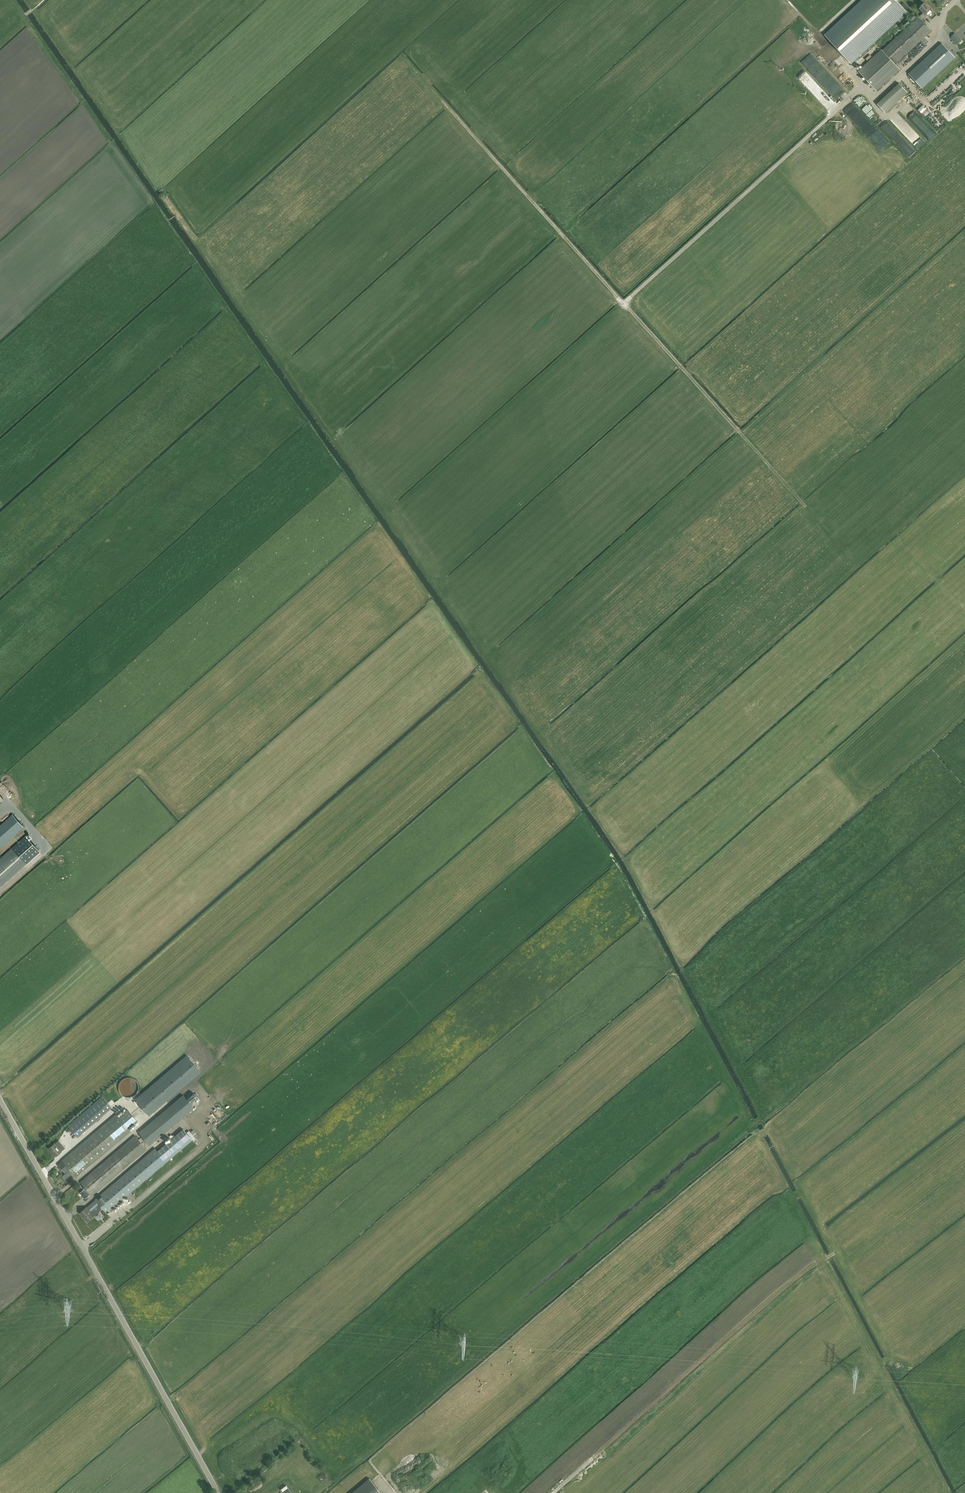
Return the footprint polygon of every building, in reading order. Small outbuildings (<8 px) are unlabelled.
[(824,35),(851,64),(907,12),(896,0),(861,0),(824,35)] [(905,29),(882,50),(881,50),(858,71),(876,90),(899,69),(895,64),(931,31),(921,21),(928,15),(926,13),(930,10),(924,3),(918,8),(923,13),(918,17),(914,12),(901,24),(905,29)] [(955,33),(951,37),(957,43),(961,40),(955,33)] [(922,88),(955,57),(942,43),(909,74),(922,88)] [(964,72),(964,67),(963,64),(927,96),(932,101),(964,72)] [(885,113),(897,103),(895,101),(906,90),(899,83),(877,104),(885,113)] [(855,102),(859,106),(863,102),(867,106),(869,104),(866,101),(868,100),(862,94),(855,102)] [(916,97),(912,101),(924,114),(928,110),(916,97)] [(900,109),(928,141),(935,135),(906,103),(900,109)] [(939,114),(945,109),(942,104),(935,109),(939,114)] [(844,107),(865,131),(867,129),(857,117),(859,115),(850,105),(848,107),(847,105),(844,107)] [(903,134),(908,129),(895,117),(890,122),(903,134)] [(910,137),(919,149),(924,145),(915,133),(910,137)] [(908,145),(903,151),(910,157),(915,151),(908,145)] [(23,827),(12,814),(0,825),(0,848),(23,827)] [(25,836),(12,848),(26,864),(40,852),(25,836)] [(26,864),(12,848),(0,858),(0,887),(26,864)] [(187,1055),(135,1099),(149,1116),(201,1071),(187,1055)] [(125,1096),(128,1097),(131,1097),(134,1095),(136,1093),(138,1090),(138,1087),(138,1084),(136,1081),(134,1079),(131,1077),(128,1077),(125,1077),(122,1079),(120,1081),(119,1084),(118,1087),(119,1090),(120,1093),(122,1095),(125,1096)] [(182,1094),(138,1132),(149,1145),(193,1107),(190,1103),(198,1097),(194,1093),(187,1099),(182,1094)] [(111,1106),(101,1096),(67,1125),(77,1136),(111,1106)] [(127,1109),(119,1116),(116,1114),(62,1160),(62,1161),(58,1165),(65,1173),(69,1169),(76,1177),(131,1131),(129,1128),(137,1121),(127,1109)] [(106,1213),(167,1162),(192,1140),(183,1129),(157,1151),(155,1148),(95,1199),(95,1200),(87,1207),(92,1211),(99,1205),(103,1209),(106,1213)] [(80,1182),(92,1196),(146,1149),(135,1136),(80,1182)] [(62,1144),(58,1140),(49,1148),(56,1156),(61,1151),(65,1148),(62,1144)] [(80,1190),(81,1191),(80,1192),(85,1199),(89,1195),(83,1187),(80,1190)] [(99,1205),(92,1211),(87,1207),(86,1208),(86,1207),(79,1213),(87,1222),(103,1209),(99,1205)] [(580,1465),(583,1469),(594,1460),(592,1457),(580,1465)] [(371,1480),(356,1492),(381,1492),(371,1480)]
